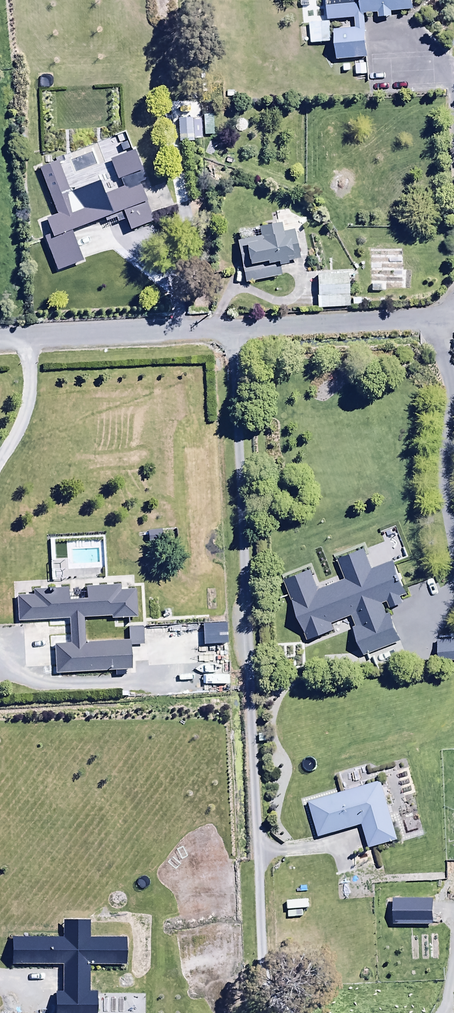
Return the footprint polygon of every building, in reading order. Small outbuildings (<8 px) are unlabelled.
[(329,23),(355,21),(356,30),(335,32),(338,63),(369,60),(365,17),(380,16),(380,21),(394,20),(394,14),(416,12),(415,0),(327,0),(329,23)] [(331,24),(310,25),(311,46),(332,45),(331,24)] [(213,118),(205,118),(206,137),(213,136),(213,118)] [(192,121),(179,122),(180,144),(194,144),(192,121)] [(125,127),(116,130),(120,142),(129,139),(125,127)] [(59,162),(38,171),(56,216),(46,220),(52,237),(43,240),(55,273),(84,262),(72,234),(105,221),(106,225),(116,221),(119,226),(127,223),(131,232),(154,223),(140,186),(146,183),(135,153),(105,165),(113,185),(120,182),(122,189),(106,196),(102,186),(80,195),(83,202),(76,205),(59,162)] [(263,238),(238,243),(246,286),(280,279),(278,269),(289,267),(289,265),(295,264),(295,261),(301,260),(296,233),(285,235),(283,226),(261,230),(263,238)] [(349,276),(317,277),(318,310),(350,310),(349,276)] [(384,285),(370,285),(370,296),(383,296),(384,285)] [(162,531),(147,532),(148,544),(163,542),(162,531)] [(365,574),(361,562),(341,570),(346,583),(303,600),(314,627),(326,623),(328,628),(356,616),(362,629),(389,618),(381,599),(389,596),(377,569),(365,574)] [(86,645),(85,619),(113,617),(113,621),(139,619),(137,592),(121,593),(121,588),(87,590),(88,603),(70,604),(69,592),(54,592),(54,597),(47,597),(47,592),(36,593),(36,597),(17,598),(19,624),(71,621),(72,646),(55,647),(57,675),(132,671),(131,648),(144,647),(143,628),(129,628),(130,642),(86,645)] [(390,630),(359,642),(366,660),(397,648),(390,630)] [(379,656),(384,668),(403,661),(398,648),(379,656)] [(399,843),(381,783),(309,805),(320,841),(364,827),(371,851),(399,843)] [(434,908),(394,908),(394,925),(433,926),(434,908)]
